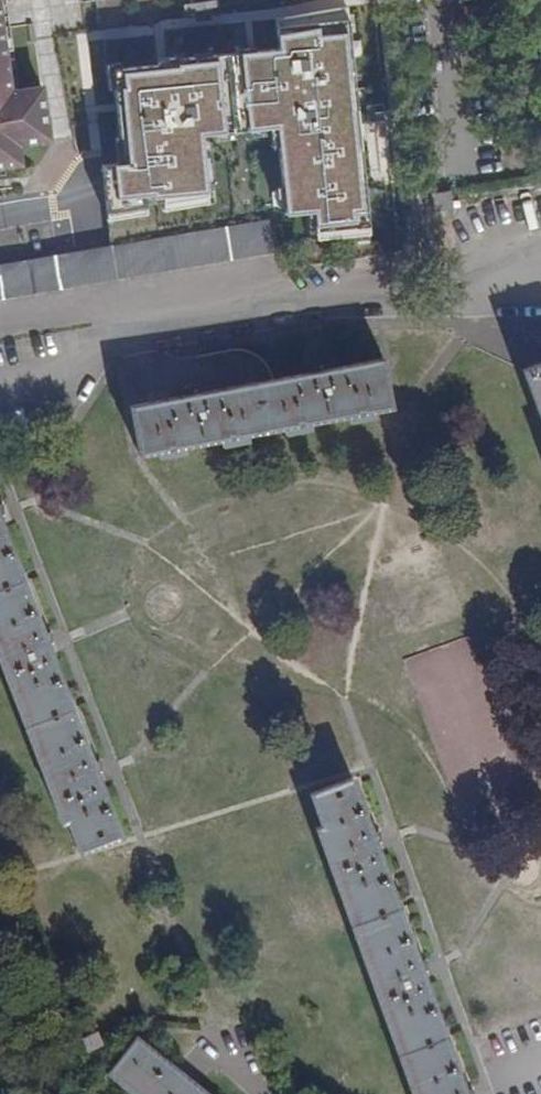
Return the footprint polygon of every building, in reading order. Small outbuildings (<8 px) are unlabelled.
[(369,229),(348,13),(279,20),(282,54),(124,70),(133,162),(101,165),(107,224),(219,213),(213,148),(277,142),(284,216),(317,212),(319,234),(369,229)] [(18,164),(15,144),(33,142),(31,129),(45,128),(40,87),(9,89),(7,94),(2,90),(1,83),(4,82),(0,35),(0,167),(18,164)] [(46,140),(45,128),(31,129),(33,142),(46,140)] [(0,264),(0,298),(280,252),(274,219),(0,264)] [(441,256),(426,254),(425,268),(440,269),(441,256)] [(382,359),(130,406),(139,454),(391,407),(382,359)] [(523,370),(540,418),(540,363),(523,370)] [(0,520),(0,664),(12,694),(18,692),(42,754),(35,757),(60,823),(67,820),(79,853),(121,837),(0,520)] [(488,743),(446,746),(449,799),(491,796),(488,743)] [(351,779),(310,793),(322,825),(314,828),(338,892),(345,890),(367,952),(360,954),(385,1024),(392,1022),(415,1085),(408,1087),(411,1093),(465,1093),(351,779)] [(97,1031),(81,1038),(87,1052),(103,1046),(97,1031)] [(107,1073),(132,1093),(206,1093),(137,1036),(107,1073)]
